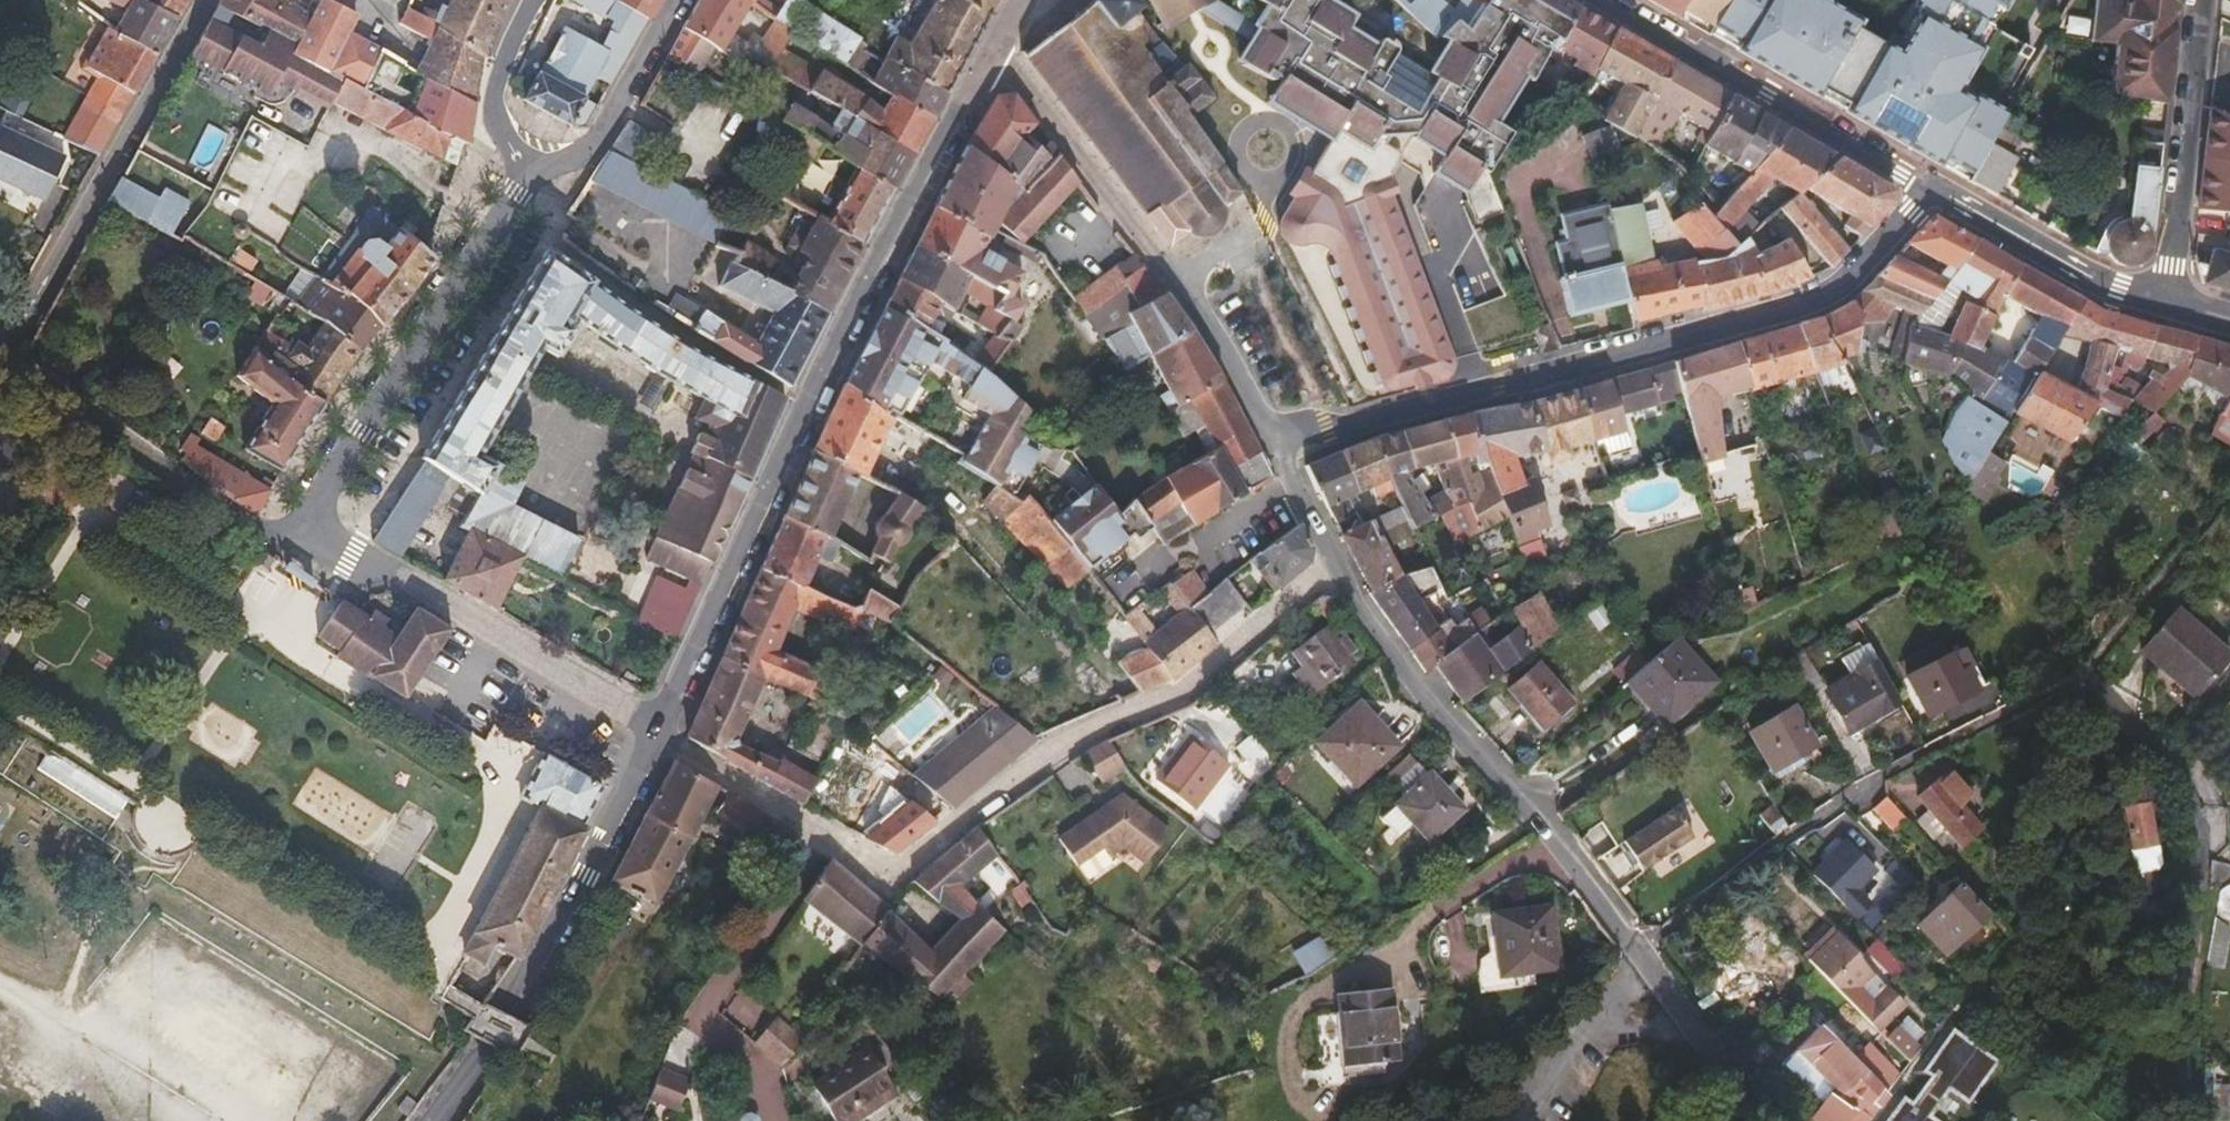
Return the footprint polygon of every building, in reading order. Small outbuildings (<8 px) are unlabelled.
[(126,10),(115,30),(157,53),(177,19),(147,0),(107,0),(126,10)] [(177,19),(189,0),(147,0),(177,19)] [(379,48),(346,31),(354,15),(322,0),(319,0),(314,9),(297,44),(269,29),(263,40),(213,14),(195,48),(224,63),(225,61),(274,87),(280,76),(331,103),(332,102),(344,79),(366,90),(383,51),(379,48)] [(219,3),(269,29),(297,44),(314,9),(299,0),(221,0),(219,3)] [(456,31),(464,17),(496,34),(513,0),(450,0),(439,23),(456,31)] [(599,45),(592,41),(565,27),(540,73),(538,72),(524,99),(580,130),(586,128),(597,110),(583,102),(586,97),(584,96),(594,75),(611,84),(649,19),(617,1),(616,0),(578,0),(612,19),(599,45)] [(660,0),(618,0),(617,1),(649,19),(660,0)] [(769,68),(782,49),(796,30),(777,18),(762,38),(753,33),(745,44),(731,35),(752,2),(750,0),(700,0),(682,28),(715,48),(721,51),(739,62),(746,53),(769,68)] [(803,0),(786,0),(775,16),(775,17),(777,18),(796,30),(844,64),(859,41),(860,38),(803,0)] [(895,38),(884,59),(948,94),(954,83),(990,14),(970,0),(935,0),(909,44),(895,38)] [(895,38),(909,44),(935,0),(923,0),(905,30),(901,28),(895,38)] [(990,14),(998,0),(970,0),(990,14)] [(1021,52),(1088,142),(1091,145),(1169,246),(1187,232),(1189,234),(1192,236),(1194,236),(1202,237),(1211,235),(1216,232),(1218,230),(1221,226),(1224,220),(1225,214),(1225,211),(1224,205),(1241,192),(1189,117),(1214,97),(1188,62),(1184,65),(1155,34),(1137,11),(1140,8),(1138,6),(1140,4),(1137,0),(1135,2),(1133,0),(1090,0),(1091,2),(1079,12),(1076,8),(1073,11),(1076,14),(1050,34),(1047,31),(1044,33),(1047,36),(1027,52),(1024,49),(1021,52)] [(1164,30),(1166,29),(1186,16),(1191,13),(1195,11),(1217,0),(1147,0),(1164,30)] [(1218,0),(1217,0),(1195,11),(1248,40),(1255,29),(1250,26),(1252,23),(1218,0)] [(1263,3),(1252,23),(1250,26),(1255,29),(1248,40),(1236,61),(1276,85),(1267,102),(1327,135),(1333,124),(1376,152),(1384,140),(1400,139),(1411,137),(1424,121),(1435,108),(1429,104),(1440,82),(1431,75),(1395,53),(1395,50),(1395,48),(1395,47),(1393,44),(1391,42),(1390,41),(1388,44),(1381,40),(1377,47),(1347,29),(1354,17),(1325,0),(1258,0),(1263,3)] [(1483,0),(1458,0),(1453,9),(1440,0),(1393,0),(1435,39),(1438,36),(1455,19),(1465,27),(1483,0)] [(1567,0),(1483,0),(1465,27),(1455,19),(1438,36),(1447,42),(1442,56),(1431,75),(1440,82),(1429,104),(1435,108),(1468,124),(1502,145),(1512,131),(1498,122),(1526,80),(1530,83),(1553,60),(1562,49),(1582,9),(1567,0)] [(1709,31),(1727,0),(1652,0),(1709,31)] [(1778,0),(1727,0),(1709,31),(1728,42),(1739,48),(1741,49),(1747,53),(1778,0)] [(1899,52),(1857,28),(1861,21),(1823,0),(1778,0),(1747,53),(1762,62),(1819,95),(1823,87),(1839,96),(1850,102),(1845,110),(1947,168),(1951,161),(1986,99),(1977,94),(1973,100),(1958,91),(1965,79),(1982,49),(1973,44),(1986,22),(1994,7),(2003,11),(2010,0),(1917,0),(1914,5),(1923,10),(1899,52)] [(2168,97),(2178,0),(2094,0),(2089,44),(2117,46),(2112,92),(2168,97)] [(431,42),(420,62),(400,51),(396,58),(406,63),(432,79),(475,103),(484,56),(487,57),(496,34),(464,17),(456,31),(439,23),(406,7),(398,24),(431,42)] [(1576,64),(1594,75),(1597,70),(1617,30),(1582,9),(1562,49),(1579,58),(1576,64)] [(100,74),(81,106),(115,126),(134,93),(157,53),(115,30),(108,28),(96,50),(93,48),(83,64),(100,74)] [(682,28),(669,54),(698,73),(715,48),(682,28)] [(1597,70),(1623,84),(1603,118),(1604,120),(1636,137),(1675,63),(1617,30),(1597,70)] [(856,71),(869,55),(864,52),(862,54),(858,52),(863,43),(859,41),(844,64),(856,71)] [(396,58),(400,51),(382,42),(379,48),(383,51),(396,58)] [(867,45),(863,43),(858,52),(862,54),(864,52),(867,45)] [(856,118),(914,155),(935,118),(894,93),(882,111),(866,98),(832,76),(822,70),(821,72),(782,49),(769,68),(822,98),(834,104),(856,118)] [(394,87),(406,63),(396,58),(383,51),(366,90),(468,143),(475,103),(432,79),(423,102),(394,87)] [(884,59),(882,64),(873,81),(894,93),(935,118),(948,94),(884,59)] [(1657,151),(1679,113),(1702,127),(1712,133),(1732,94),(1675,63),(1636,137),(1657,151)] [(332,102),(384,130),(460,166),(468,143),(366,90),(344,79),(332,102)] [(1712,133),(1705,146),(1734,163),(1744,169),(1750,173),(1788,129),(1761,114),(1762,112),(1732,94),(1712,133)] [(993,104),(966,146),(1024,190),(1059,155),(1035,123),(1014,95),(997,96),(993,104)] [(1986,99),(1951,161),(1972,172),(1990,141),(2007,111),(2001,108),(1986,99)] [(914,155),(856,118),(841,136),(816,119),(792,104),(781,121),(785,124),(796,129),(804,134),(823,145),(858,167),(893,188),(895,189),(914,155)] [(81,106),(63,137),(98,155),(115,126),(81,106)] [(30,107),(24,120),(40,127),(46,114),(30,107)] [(2229,162),(2229,117),(2211,107),(2205,160),(2229,162)] [(1502,145),(1468,124),(1435,108),(1424,121),(1411,137),(1443,157),(1434,173),(1456,187),(1467,197),(1477,222),(1486,211),(1502,211),(1486,172),(1502,145)] [(609,150),(644,167),(662,140),(629,120),(609,150)] [(785,124),(774,143),(793,153),(804,134),(796,129),(785,124)] [(1333,124),(1327,135),(1277,215),(1279,232),(1289,251),(1362,395),(1386,400),(1455,381),(1458,375),(1457,359),(1396,196),(1395,173),(1411,137),(1400,139),(1384,140),(1376,152),(1333,124)] [(1609,124),(1581,135),(1590,159),(1618,148),(1609,124)] [(2,127),(0,130),(0,179),(44,199),(64,156),(2,127)] [(1705,146),(1712,133),(1702,127),(1695,139),(1705,146)] [(1838,158),(1788,129),(1750,173),(1737,187),(1712,216),(1738,244),(1746,237),(1762,221),(1747,207),(1773,178),(1799,193),(1806,187),(1838,158)] [(788,160),(804,171),(812,159),(815,161),(823,145),(804,134),(793,153),(788,160)] [(2150,249),(2162,143),(2137,140),(2128,220),(2124,221),(2120,222),(2115,225),(2110,230),(2109,233),(2107,238),(2106,243),(2107,248),(2108,253),(2111,257),(2117,263),(2122,265),(2127,265),(2132,265),(2137,264),(2142,261),(2147,256),(2148,254),(2150,249)] [(1972,172),(1968,180),(1996,196),(2018,158),(1990,141),(1972,172)] [(966,146),(942,194),(988,224),(994,227),(995,227),(1021,242),(1079,181),(1059,155),(1024,190),(966,146)] [(590,179),(716,242),(735,214),(644,167),(609,150),(590,179)] [(1851,215),(1845,226),(1862,237),(1894,202),(1894,191),(1838,158),(1806,187),(1851,215)] [(780,172),(797,182),(804,171),(788,160),(780,172)] [(2200,210),(2229,213),(2229,162),(2205,160),(2200,210)] [(1951,161),(1947,168),(1958,174),(1968,180),(1972,172),(1951,161)] [(893,188),(858,167),(848,184),(835,177),(825,194),(833,198),(828,206),(821,201),(813,215),(818,218),(864,244),(893,189),(893,188)] [(1732,182),(1737,187),(1750,173),(1744,169),(1732,182)] [(108,201),(148,225),(172,238),(193,203),(168,190),(162,200),(121,179),(108,201)] [(1779,207),(1832,269),(1848,251),(1799,193),(1779,207)] [(821,201),(828,206),(833,198),(825,194),(821,201)] [(942,194),(918,244),(1004,295),(995,310),(1014,319),(1015,320),(1024,307),(1023,303),(1013,296),(1024,272),(1003,260),(984,250),(995,227),(994,227),(988,224),(942,194)] [(1738,244),(1712,216),(1700,202),(1671,221),(1704,260),(1724,257),(1738,244)] [(1608,203),(1562,215),(1568,242),(1556,244),(1564,278),(1559,279),(1569,315),(1629,300),(1622,266),(1609,209),(1608,203)] [(1638,203),(1609,209),(1622,266),(1651,260),(1638,203)] [(348,299),(381,325),(415,285),(434,258),(424,250),(372,208),(355,232),(365,240),(327,287),(346,302),(348,299)] [(1935,214),(1908,243),(1947,265),(1957,271),(1979,239),(1935,214)] [(828,313),(864,244),(818,218),(809,234),(799,227),(788,245),(807,256),(790,292),(828,313)] [(247,233),(246,230),(243,229),(239,229),(237,231),(237,234),(237,236),(239,238),(242,238),(245,238),(247,236),(247,233)] [(317,279),(327,287),(365,240),(355,232),(317,279)] [(1704,306),(1705,311),(1765,295),(1810,278),(1788,238),(1757,253),(1746,237),(1738,244),(1724,257),(1704,260),(1693,261),(1704,306)] [(2022,266),(1979,239),(1957,271),(1949,280),(1962,288),(1960,292),(1959,293),(1949,316),(1957,319),(1950,337),(1937,333),(1911,326),(1903,361),(1924,367),(1950,375),(1962,342),(1980,347),(2006,296),(2022,266)] [(732,263),(763,279),(775,260),(746,241),(739,254),(732,263)] [(901,276),(886,304),(924,328),(932,315),(940,320),(944,314),(953,319),(957,311),(953,309),(963,289),(988,306),(977,322),(997,335),(975,361),(990,371),(1014,340),(1013,340),(1002,336),(1013,320),(1014,319),(995,310),(1004,295),(918,244),(901,276)] [(247,277),(258,261),(238,249),(227,265),(247,277)] [(2210,249),(2206,265),(2195,263),(2195,266),(2195,273),(2200,283),(2229,291),(2229,254),(2210,249)] [(685,468),(655,538),(712,563),(736,511),(741,499),(749,481),(772,430),(785,401),(786,398),(759,384),(731,370),(692,350),(672,339),(636,315),(617,301),(588,279),(577,271),(546,250),(515,299),(493,336),(450,409),(421,458),(424,460),(450,477),(463,485),(477,494),(463,515),(457,527),(468,532),(470,528),(522,554),(561,576),(579,541),(509,505),(523,480),(478,457),(541,347),(555,355),(571,330),(564,326),(572,313),(612,342),(661,375),(703,398),(694,419),(703,423),(709,426),(706,434),(700,432),(682,466),(685,468)] [(1118,265),(1128,281),(1119,288),(1122,294),(1131,312),(1165,294),(1136,255),(1118,265)] [(1939,276),(1897,255),(1877,276),(1933,299),(1949,280),(1957,271),(1947,265),(1939,276)] [(1704,306),(1693,261),(1692,259),(1658,267),(1656,259),(1651,260),(1622,266),(1629,300),(1634,322),(1704,306)] [(678,294),(666,313),(684,325),(718,346),(744,362),(750,363),(790,387),(828,313),(790,292),(763,279),(732,263),(718,287),(775,313),(757,344),(678,294)] [(1128,281),(1118,265),(1103,275),(1072,297),(1084,313),(1119,288),(1128,281)] [(2084,299),(2022,266),(2006,296),(2028,309),(2041,317),(2013,364),(2004,359),(1980,347),(1962,342),(1950,375),(1980,399),(2008,419),(2013,411),(2038,372),(2062,334),(2084,299)] [(300,268),(282,296),(289,300),(322,324),(361,352),(381,325),(348,299),(346,302),(327,287),(317,279),(300,268)] [(638,293),(646,282),(636,275),(628,286),(638,293)] [(1823,317),(1843,357),(1857,353),(1858,322),(1884,321),(1895,305),(1920,315),(1933,299),(1877,276),(1854,300),(1823,317)] [(1949,280),(1933,299),(1920,315),(1915,321),(1911,326),(1937,333),(1959,293),(1960,292),(1962,288),(1949,280)] [(1151,354),(1192,330),(1165,294),(1131,312),(1127,314),(1151,354)] [(1476,307),(1480,320),(1468,324),(1478,358),(1532,341),(1517,294),(1476,307)] [(2028,309),(2006,296),(1980,347),(2004,359),(2028,309)] [(2084,299),(2062,334),(2092,342),(2078,392),(2038,372),(2013,411),(2071,442),(2099,403),(2098,402),(2104,390),(2105,391),(2116,348),(2128,352),(2131,353),(2136,335),(2151,339),(2155,324),(2140,319),(2102,310),(2084,299)] [(847,382),(894,414),(897,416),(928,361),(970,385),(961,399),(989,415),(965,455),(961,462),(998,486),(1013,495),(1044,443),(1020,428),(1034,410),(990,371),(975,361),(946,341),(924,328),(886,304),(847,382)] [(1536,313),(1539,321),(1544,319),(1541,311),(1536,313)] [(280,316),(275,313),(236,376),(272,403),(259,426),(295,449),(309,427),(325,402),(268,359),(282,339),(284,340),(287,336),(281,332),(285,327),(276,321),(280,316)] [(1799,324),(1816,371),(1816,372),(1835,366),(1840,381),(1843,388),(1856,383),(1845,362),(1843,357),(1823,317),(1799,324)] [(1013,320),(1002,336),(1013,340),(1023,329),(1013,320)] [(1903,361),(1911,326),(1915,321),(1903,321),(1896,343),(1885,339),(1881,355),(1903,361)] [(268,359),(325,402),(361,352),(322,324),(307,348),(297,341),(292,347),(284,340),(282,339),(268,359)] [(1537,343),(1541,352),(1557,348),(1546,324),(1531,331),(1537,343)] [(1739,341),(1750,385),(1752,390),(1816,371),(1799,324),(1760,335),(1739,341)] [(2154,359),(2175,365),(2164,376),(2153,370),(2149,377),(2152,379),(2146,385),(2139,391),(2117,381),(2112,394),(2152,411),(2185,375),(2186,373),(2198,335),(2155,324),(2151,339),(2136,335),(2131,353),(2144,356),(2154,359)] [(281,332),(287,336),(291,331),(285,327),(281,332)] [(1178,406),(1223,378),(1192,330),(1151,354),(1127,370),(1135,381),(1148,373),(1144,366),(1155,361),(1170,391),(1178,406)] [(2229,437),(2229,345),(2198,335),(2186,373),(2185,375),(2229,399),(2213,428),(2229,437)] [(1675,361),(1684,397),(1700,453),(1702,460),(1722,456),(1716,394),(1750,385),(1739,341),(1675,361)] [(2131,353),(2128,352),(2126,360),(2141,365),(2144,356),(2131,353)] [(1675,361),(1613,379),(1622,414),(1684,397),(1675,361)] [(1924,367),(1903,361),(1911,394),(1928,391),(1924,367)] [(1835,366),(1816,372),(1822,388),(1840,381),(1835,366)] [(1189,515),(1157,534),(1165,545),(1195,525),(1275,477),(1223,378),(1178,406),(1169,411),(1182,436),(1194,429),(1202,424),(1217,449),(1209,453),(1165,477),(1132,499),(1150,523),(1180,501),(1189,515)] [(1627,432),(1622,414),(1613,379),(1577,389),(1595,440),(1595,441),(1617,435),(1627,432)] [(867,476),(879,482),(883,474),(869,466),(894,414),(847,382),(846,382),(830,415),(814,450),(860,473),(867,476)] [(1532,401),(1513,405),(1502,407),(1470,413),(1476,454),(1479,463),(1488,460),(1491,468),(1508,515),(1520,546),(1529,568),(1549,560),(1541,539),(1538,531),(1552,526),(1534,479),(1524,482),(1522,474),(1516,457),(1526,455),(1549,452),(1551,460),(1571,454),(1569,447),(1595,440),(1577,389),(1532,401)] [(1153,390),(1145,395),(1150,402),(1158,398),(1153,390)] [(1951,458),(1966,484),(1987,451),(2005,423),(1987,409),(1967,397),(1955,412),(1940,441),(1951,458)] [(1771,407),(1757,410),(1762,430),(1777,426),(1771,407)] [(1470,413),(1446,419),(1457,459),(1476,454),(1470,413)] [(204,433),(218,441),(226,427),(212,418),(204,433)] [(1446,419),(1402,431),(1413,469),(1425,465),(1434,463),(1444,489),(1451,509),(1468,500),(1461,474),(1457,459),(1446,419)] [(709,426),(703,423),(700,432),(706,434),(709,426)] [(1194,429),(1209,453),(1217,449),(1202,424),(1194,429)] [(282,471),(291,455),(295,449),(259,426),(250,441),(245,449),(282,471)] [(1394,433),(1406,471),(1413,469),(1402,431),(1394,433)] [(1394,433),(1378,437),(1395,490),(1403,505),(1414,528),(1437,516),(1442,514),(1451,509),(1444,489),(1436,493),(1425,499),(1406,471),(1394,433)] [(210,453),(197,445),(200,439),(192,434),(188,440),(174,459),(178,462),(182,460),(221,495),(257,515),(271,490),(263,485),(210,453)] [(1617,435),(1595,441),(1600,455),(1622,450),(1617,435)] [(2142,450),(2126,436),(2117,445),(2132,460),(2142,450)] [(1331,455),(1350,497),(1356,494),(1372,486),(1377,497),(1395,490),(1378,437),(1331,455)] [(830,535),(862,554),(868,543),(836,524),(860,473),(814,450),(808,464),(802,476),(785,514),(829,534),(830,535)] [(1963,487),(1981,500),(2005,462),(1987,451),(1966,484),(1963,487)] [(1320,491),(1336,522),(1357,512),(1356,510),(1350,497),(1331,455),(1306,465),(1318,492),(1320,491)] [(424,460),(373,539),(399,556),(450,477),(424,460)] [(1508,515),(1491,468),(1476,473),(1475,469),(1461,474),(1468,500),(1451,509),(1442,514),(1457,546),(1467,540),(1508,515)] [(1531,471),(1522,474),(1524,482),(1534,479),(1531,471)] [(267,477),(263,485),(271,490),(276,482),(267,477)] [(1049,519),(1088,568),(1131,534),(1136,540),(1153,528),(1150,523),(1132,499),(1118,513),(1096,483),(1049,519)] [(449,506),(463,515),(477,494),(463,485),(449,506)] [(1013,495),(998,486),(983,500),(1043,563),(1044,562),(1068,588),(1090,570),(1088,568),(1049,519),(1027,495),(1023,502),(1013,495)] [(1583,503),(1577,487),(1561,492),(1567,509),(1583,503)] [(878,538),(868,558),(872,561),(874,556),(883,560),(888,562),(896,546),(898,546),(900,545),(901,544),(902,544),(903,543),(904,543),(905,542),(907,540),(908,539),(908,538),(909,537),(909,536),(910,535),(910,533),(911,531),(911,530),(911,528),(910,527),(926,510),(900,493),(886,513),(884,514),(883,515),(882,516),(880,517),(879,518),(878,520),(877,521),(876,523),(876,524),(876,525),(875,527),(875,528),(875,529),(876,530),(876,532),(876,533),(876,535),(877,536),(877,537),(878,538)] [(1350,497),(1356,510),(1363,507),(1356,494),(1350,497)] [(1372,520),(1387,548),(1409,538),(1417,534),(1414,528),(1403,505),(1372,520)] [(1892,512),(1882,516),(1884,521),(1894,517),(1892,512)] [(762,567),(805,586),(829,534),(785,514),(774,539),(762,567)] [(1363,524),(1342,534),(1372,592),(1402,575),(1387,548),(1372,520),(1363,524)] [(1260,552),(1269,563),(1258,571),(1261,575),(1257,579),(1262,585),(1266,581),(1274,591),(1280,586),(1310,562),(1313,548),(1300,523),(1260,552)] [(443,580),(495,609),(522,554),(470,528),(468,532),(443,580)] [(1417,534),(1409,538),(1412,544),(1421,541),(1420,540),(1417,534)] [(702,584),(712,563),(655,538),(644,558),(692,580),(702,584)] [(1818,560),(1824,571),(1835,565),(1829,555),(1818,560)] [(1369,593),(1410,649),(1439,629),(1437,626),(1442,623),(1435,612),(1429,615),(1418,599),(1443,588),(1432,566),(1402,575),(1372,592),(1369,593)] [(766,677),(813,699),(815,700),(826,674),(776,652),(795,608),(837,627),(839,623),(853,629),(863,609),(887,621),(889,619),(900,607),(868,588),(861,605),(854,607),(805,586),(762,567),(750,593),(745,605),(723,657),(766,677)] [(1807,567),(1800,569),(1803,581),(1812,576),(1807,567)] [(1201,598),(1209,592),(1192,569),(1171,583),(1189,607),(1201,598)] [(900,607),(908,592),(876,573),(867,587),(868,588),(900,607)] [(676,639),(702,584),(692,580),(686,591),(658,577),(647,604),(645,602),(637,617),(676,639)] [(1247,604),(1226,578),(1209,592),(1201,598),(1222,624),(1247,604)] [(1171,583),(1157,593),(1163,602),(1169,598),(1182,613),(1166,625),(1161,620),(1153,626),(1145,617),(1160,604),(1154,595),(1124,616),(1148,648),(1171,679),(1173,681),(1219,645),(1210,633),(1193,612),(1189,607),(1171,583)] [(1434,664),(1462,701),(1503,670),(1534,646),(1560,627),(1538,592),(1511,609),(1521,624),(1494,645),(1486,634),(1493,630),(1489,624),(1434,664)] [(416,608),(392,593),(373,620),(397,636),(416,608)] [(1201,598),(1189,607),(1193,612),(1210,633),(1222,624),(1201,598)] [(432,660),(453,631),(416,608),(397,636),(373,620),(360,612),(342,600),(317,636),(339,652),(336,656),(370,677),(407,696),(422,674),(432,660)] [(1489,624),(1492,621),(1482,607),(1455,626),(1450,617),(1442,623),(1437,626),(1439,629),(1410,649),(1425,670),(1434,664),(1489,624)] [(2141,650),(2195,696),(2229,656),(2229,655),(2176,609),(2141,650)] [(1353,664),(1324,626),(1293,649),(1304,663),(1322,688),(1353,664)] [(1648,662),(1628,680),(1648,703),(1653,698),(1668,715),(1691,694),(1697,700),(1716,682),(1675,637),(1674,638),(1648,662)] [(1936,661),(1907,676),(1928,716),(1980,689),(1968,667),(1975,663),(1965,646),(1953,652),(1936,661)] [(1118,660),(1141,692),(1171,679),(1148,648),(1129,651),(1118,660)] [(1614,671),(1624,683),(1628,680),(1648,662),(1640,648),(1614,671)] [(1907,676),(1936,661),(1930,651),(1901,666),(1907,676)] [(766,677),(723,657),(718,668),(688,737),(725,758),(728,761),(803,804),(817,779),(783,759),(781,762),(736,742),(766,677)] [(1877,717),(1902,703),(1877,659),(1834,685),(1842,698),(1832,704),(1846,728),(1874,711),(1877,717)] [(1322,688),(1304,663),(1295,670),(1313,694),(1322,688)] [(1538,663),(1509,688),(1543,727),(1572,702),(1538,663)] [(850,708),(831,700),(826,712),(844,720),(850,708)] [(1398,745),(1360,703),(1318,742),(1356,784),(1398,745)] [(1037,737),(997,706),(913,775),(953,808),(1013,758),(1037,737)] [(1793,706),(1751,731),(1774,770),(1801,754),(1816,745),(1793,706)] [(1874,711),(1846,728),(1849,734),(1877,717),(1874,711)] [(1276,761),(1252,733),(1238,745),(1262,773),(1276,761)] [(1229,763),(1191,734),(1157,780),(1195,809),(1229,763)] [(1125,766),(1108,740),(1084,753),(1076,758),(1102,781),(1125,766)] [(817,779),(825,764),(789,746),(783,759),(817,779)] [(112,820),(129,792),(50,747),(35,770),(112,820)] [(529,826),(462,953),(485,965),(494,945),(520,957),(554,895),(570,860),(585,825),(583,824),(603,784),(545,751),(519,797),(539,807),(529,826)] [(1801,754),(1774,770),(1778,778),(1805,762),(1801,754)] [(706,824),(701,822),(709,806),(720,786),(676,759),(655,798),(646,814),(620,866),(612,880),(657,904),(693,837),(697,840),(706,824)] [(1414,823),(1429,840),(1464,809),(1430,772),(1396,804),(1414,823)] [(1930,809),(1918,820),(1935,839),(1947,828),(1962,845),(1982,828),(1958,802),(1969,793),(1952,773),(1941,783),(1938,779),(1919,796),(1930,809)] [(2119,790),(2123,816),(2126,815),(2133,847),(2138,871),(2156,868),(2159,863),(2156,843),(2150,811),(2156,809),(2152,783),(2119,790)] [(729,792),(720,786),(709,806),(715,811),(729,792)] [(729,792),(715,811),(758,841),(771,822),(729,792)] [(1128,800),(1122,795),(1102,809),(1106,815),(1128,800)] [(1906,818),(1886,797),(1874,808),(1894,829),(1906,818)] [(906,799),(860,834),(894,853),(934,821),(906,799)] [(1067,850),(1075,861),(1078,866),(1104,848),(1110,857),(1124,847),(1147,864),(1171,832),(1128,800),(1106,815),(1102,809),(1059,839),(1067,850)] [(1414,823),(1396,804),(1382,817),(1399,836),(1414,823)] [(1774,804),(1760,814),(1774,832),(1786,822),(1774,804)] [(1674,807),(1623,841),(1642,872),(1693,838),(1674,807)] [(1208,839),(1218,847),(1228,830),(1218,823),(1208,839)] [(937,902),(941,904),(961,885),(960,884),(996,852),(977,826),(934,863),(936,865),(913,881),(937,902)] [(1848,839),(1813,874),(1857,917),(1870,903),(1856,888),(1876,867),(1872,863),(1860,852),(1848,839)] [(738,855),(742,846),(735,843),(731,851),(738,855)] [(1860,852),(1872,863),(1875,859),(1864,848),(1860,852)] [(1075,861),(1067,850),(1065,851),(1065,855),(1069,862),(1073,862),(1075,861)] [(1921,879),(1898,858),(1886,870),(1909,892),(1921,879)] [(830,859),(802,898),(862,946),(889,910),(891,908),(890,907),(830,859)] [(2210,860),(2210,883),(2224,881),(2229,874),(2229,864),(2210,860)] [(1028,886),(1024,880),(1019,884),(1009,891),(1023,907),(1032,900),(1023,889),(1028,886)] [(2229,918),(2229,884),(2229,883),(2220,891),(2217,907),(2229,918)] [(961,885),(941,904),(962,918),(944,936),(945,936),(931,951),(898,918),(906,909),(895,901),(890,907),(891,908),(889,910),(862,946),(941,999),(950,988),(954,983),(1006,926),(961,885)] [(1989,915),(1961,885),(1918,925),(1947,954),(1989,915)] [(1885,898),(1862,922),(1872,932),(1895,907),(1885,898)] [(1499,979),(1564,970),(1554,902),(1489,911),(1499,979)] [(2215,917),(2206,965),(2225,968),(2229,940),(2229,930),(2215,917)] [(1836,931),(1807,959),(1873,1025),(1879,1031),(1905,1004),(1888,988),(1872,1004),(1857,988),(1853,983),(1869,969),(1858,957),(1859,956),(1836,931)] [(1305,976),(1340,954),(1317,936),(1291,953),(1305,976)] [(1907,966),(1893,952),(1884,962),(1898,976),(1907,966)] [(1869,969),(1853,983),(1857,988),(1873,974),(1869,969)] [(960,989),(954,983),(950,988),(955,993),(960,989)] [(506,1057),(517,1061),(536,1029),(518,1019),(507,1014),(501,1011),(487,1005),(450,987),(442,1002),(441,1016),(466,1036),(485,1046),(498,1053),(506,1057)] [(1398,1060),(1390,988),(1339,993),(1341,1012),(1316,1015),(1321,1065),(1346,1063),(1347,1077),(1385,1073),(1383,1062),(1398,1060)] [(776,1015),(754,1043),(781,1065),(815,1025),(808,1019),(796,1033),(776,1015)] [(1935,1110),(1946,1094),(1967,1110),(2005,1058),(1951,1019),(1913,1072),(1926,1081),(1915,1096),(1902,1087),(1877,1120),(1950,1120),(1935,1110)] [(1899,1076),(1869,1046),(1855,1059),(1821,1024),(1781,1064),(1821,1104),(1808,1120),(1869,1120),(1889,1094),(1887,1092),(1899,1076)] [(1879,1031),(1873,1025),(1864,1033),(1873,1042),(1881,1034),(1879,1031)] [(1897,1026),(1885,1038),(1910,1062),(1920,1048),(1913,1043),(1914,1043),(1897,1026)] [(881,1041),(875,1046),(897,1082),(909,1074),(881,1041)] [(858,1107),(892,1085),(870,1049),(812,1086),(835,1120),(854,1120),(863,1115),(858,1107)] [(658,1069),(647,1100),(676,1111),(687,1080),(658,1069)] [(910,1075),(900,1083),(916,1102),(925,1094),(910,1075)] [(892,1085),(858,1107),(863,1115),(898,1093),(892,1085)] [(2217,1120),(2229,1120),(2229,1088),(2218,1088),(2217,1120)]
